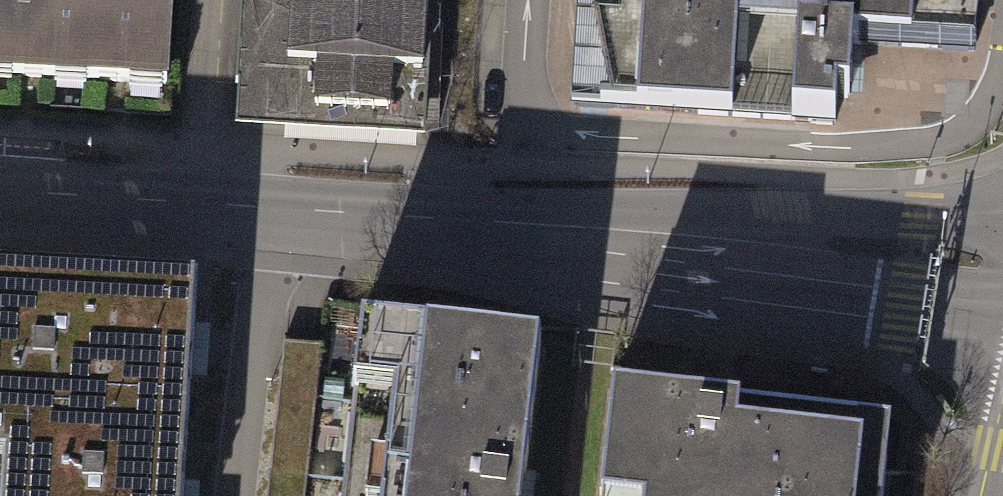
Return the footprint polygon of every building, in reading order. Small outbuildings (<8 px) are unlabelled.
[(166,85),(172,0),(0,0),(0,74),(166,85)] [(225,110),(426,124),(435,0),(233,0),(225,110)] [(974,51),(980,0),(578,0),(572,105),(703,114),(834,121),(837,97),(849,97),(851,44),(974,51)] [(3,457),(0,495),(182,495),(196,280),(0,269),(0,457),(3,457)] [(352,324),(333,495),(520,495),(535,344),(470,337),(352,324)] [(608,394),(600,495),(883,495),(891,425),(721,406),(608,394)]
